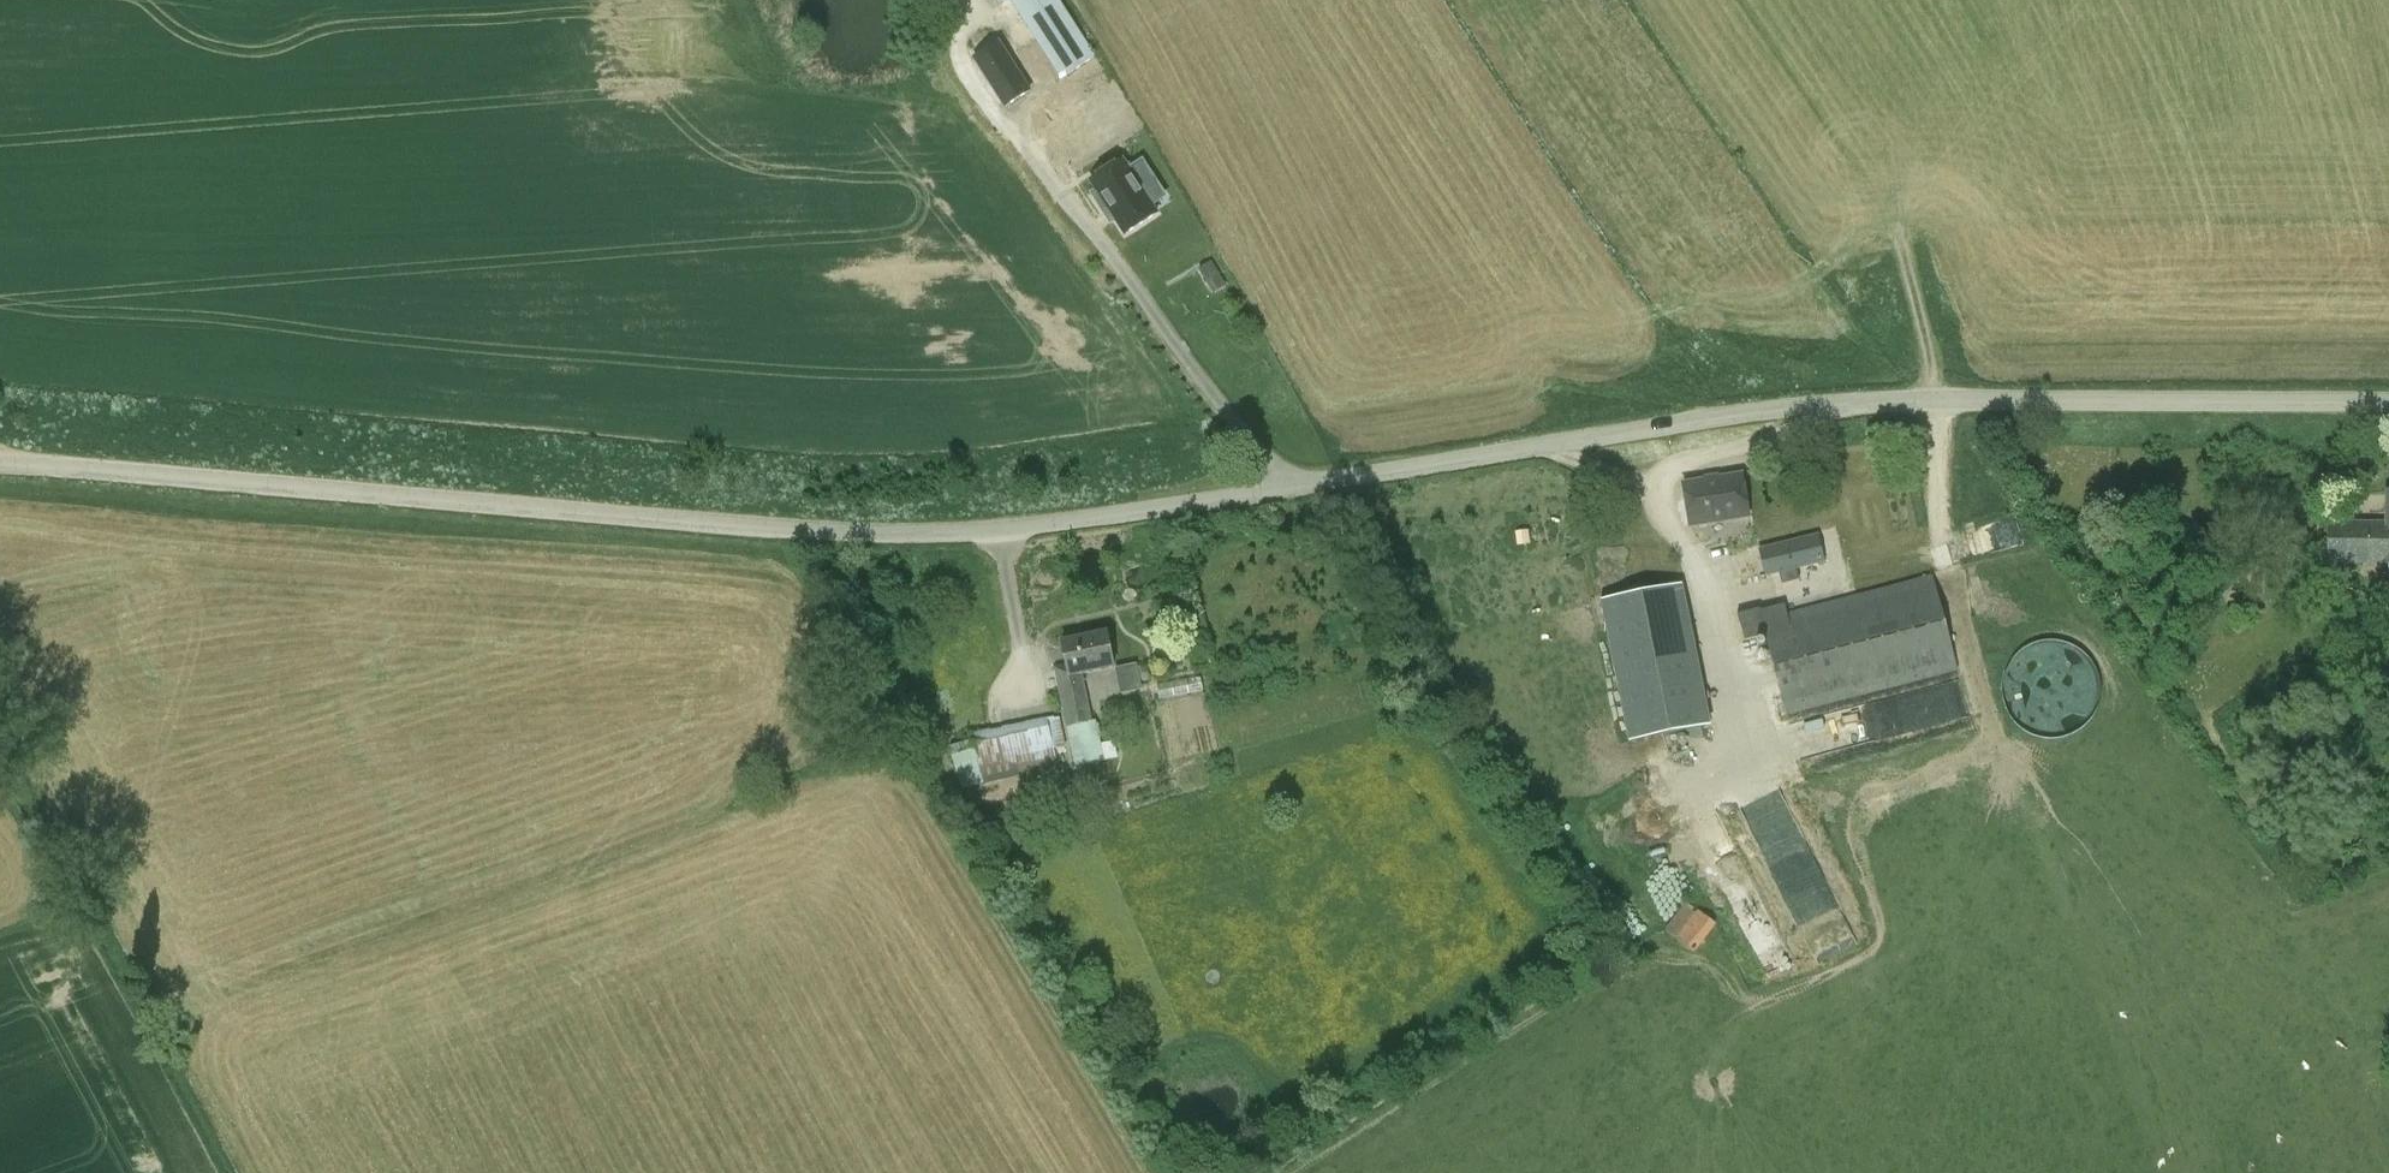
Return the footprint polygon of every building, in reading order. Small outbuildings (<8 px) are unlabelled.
[(1013,7),(1058,77),(1079,65),(1086,76),(1100,67),(1094,57),(1096,56),(1060,0),(1009,0),(1013,7)] [(998,43),(974,59),(1005,107),(1030,92),(998,43)] [(1091,182),(1096,190),(1091,194),(1102,212),(1108,208),(1116,221),(1125,235),(1157,215),(1145,195),(1159,186),(1153,178),(1148,170),(1142,161),(1128,170),(1123,161),(1091,182)] [(1198,270),(1206,281),(1218,273),(1211,261),(1198,270)] [(1689,526),(1748,517),(1742,476),(1683,485),(1689,526)] [(2383,490),(2382,523),(2327,522),(2326,565),(2384,565),(2384,564),(2388,564),(2388,578),(2388,490),(2383,490)] [(1518,545),(1529,544),(1528,531),(1516,533),(1518,545)] [(1798,580),(1795,568),(1823,561),(1817,538),(1816,538),(1761,551),(1765,567),(1767,575),(1780,572),(1783,584),(1798,580)] [(1957,672),(1932,576),(1787,614),(1785,605),(1758,612),(1786,717),(1957,672)] [(1711,726),(1682,585),(1599,602),(1629,743),(1711,726)] [(1069,676),(1057,679),(1066,727),(1091,722),(1082,674),(1114,668),(1107,633),(1062,641),(1067,666),(1069,676)] [(2035,646),(2035,670),(2045,671),(2044,721),(2092,722),(2093,647),(2035,646)] [(1117,665),(1122,693),(1144,689),(1138,661),(1117,665)] [(1909,702),(1919,727),(1965,709),(1956,684),(1909,702)] [(962,790),(981,785),(1019,777),(1018,772),(1057,764),(1046,718),(968,734),(970,742),(951,747),(960,780),(962,790)] [(1096,721),(1091,722),(1066,727),(1074,766),(1103,761),(1096,721)] [(1694,953),(1716,925),(1686,902),(1664,931),(1694,953)]
